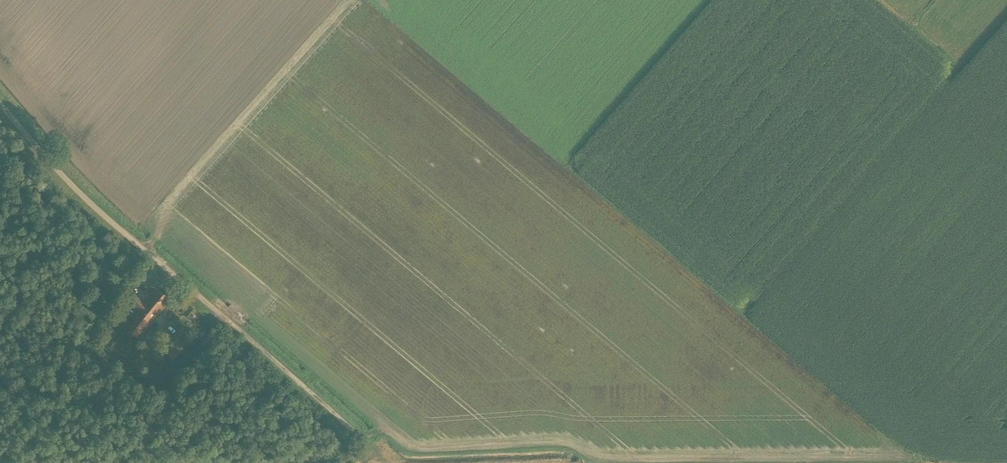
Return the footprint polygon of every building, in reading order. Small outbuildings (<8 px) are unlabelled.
[(134,337),(137,340),(169,300),(157,291),(145,305),(136,297),(130,304),(139,312),(125,330),(128,332),(126,335),(132,339),(134,337)] [(190,340),(179,331),(163,351),(174,360),(190,340)]
